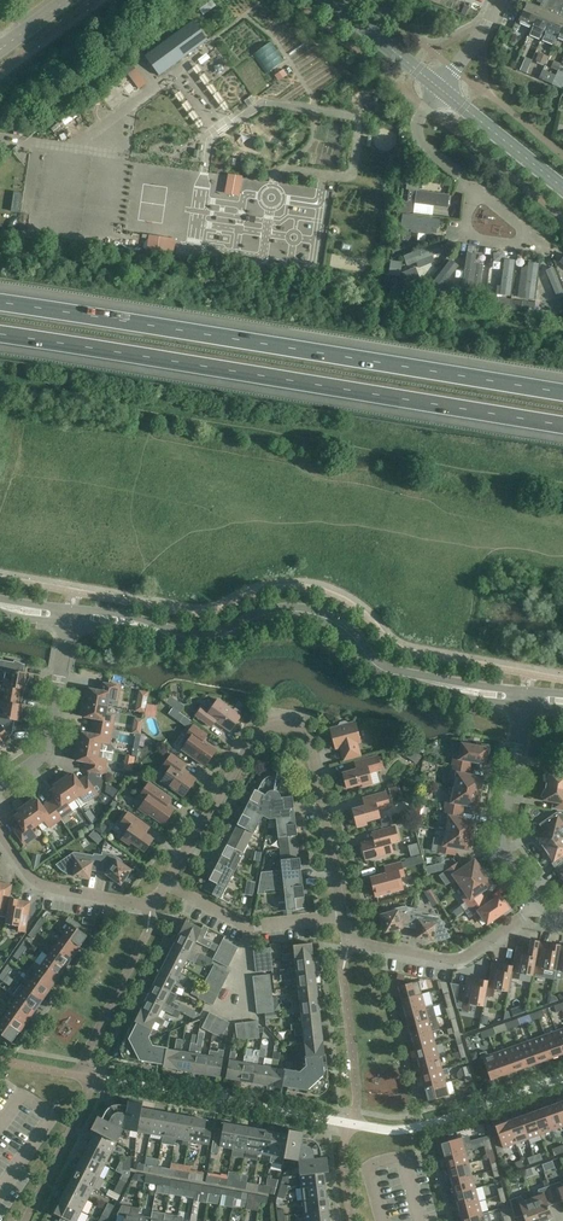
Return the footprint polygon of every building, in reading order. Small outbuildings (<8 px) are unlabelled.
[(531,28),(540,8),(526,2),(518,23),(531,28)] [(264,6),(213,38),(222,53),(258,30),(276,58),(282,54),(269,35),(279,29),(264,6)] [(540,8),(531,28),(528,35),(541,40),(552,13),(540,8)] [(541,40),(553,45),(556,39),(562,23),(562,18),(552,13),(541,40)] [(145,56),(159,76),(208,40),(193,20),(145,56)] [(240,59),(234,63),(248,80),(253,76),(240,59)] [(216,61),(204,65),(207,73),(219,69),(216,61)] [(145,85),(134,70),(128,74),(138,89),(145,85)] [(539,78),(552,84),(556,76),(543,70),(539,78)] [(286,76),(283,71),(276,75),(279,80),(286,76)] [(255,102),(251,97),(245,101),(248,107),(255,102)] [(165,136),(178,129),(175,122),(161,130),(165,136)] [(235,176),(232,194),(239,195),(242,177),(235,176)] [(408,179),(407,189),(418,191),(420,180),(408,179)] [(416,191),(409,190),(407,203),(415,203),(416,191)] [(415,203),(448,207),(449,195),(416,191),(415,203)] [(336,202),(336,193),(328,193),(328,202),(336,202)] [(398,212),(414,214),(415,204),(407,203),(399,201),(398,212)] [(418,233),(418,234),(426,235),(426,233),(429,233),(430,228),(431,228),(439,229),(440,220),(402,215),(400,229),(404,229),(411,230),(412,230),(412,232),(418,233)] [(402,242),(409,243),(411,230),(404,229),(402,242)] [(169,239),(150,236),(148,250),(167,253),(169,239)] [(440,252),(437,243),(404,257),(407,266),(417,262),(419,268),(434,262),(432,256),(440,252)] [(467,253),(462,288),(471,290),(472,284),(480,285),(483,265),(475,263),(476,255),(467,253)] [(505,258),(500,294),(511,296),(515,260),(505,258)] [(449,279),(459,266),(450,259),(427,288),(436,295),(444,284),(448,287),(452,282),(449,279)] [(402,263),(391,261),(389,275),(400,276),(402,263)] [(527,275),(521,274),(518,298),(534,300),(539,264),(529,262),(528,267),(527,275)] [(554,266),(546,269),(557,299),(562,296),(562,290),(554,266)] [(407,285),(413,282),(420,279),(415,268),(402,273),(407,285)] [(398,294),(404,298),(409,301),(410,299),(415,293),(405,286),(398,294)] [(444,298),(457,300),(458,293),(446,291),(444,298)] [(461,293),(460,300),(473,302),(474,295),(461,293)] [(497,305),(510,307),(511,300),(498,298),(497,305)] [(521,309),(534,311),(535,303),(522,301),(521,309)] [(31,677),(30,676),(30,674),(24,673),(26,664),(23,664),(15,661),(14,662),(0,660),(0,661),(1,661),(0,665),(0,669),(6,672),(4,681),(0,681),(0,693),(23,697),(24,689),(26,685),(28,686),(27,685),(31,677)] [(84,703),(108,707),(110,699),(118,701),(121,686),(105,683),(104,691),(90,689),(89,694),(86,694),(84,703)] [(15,721),(21,722),(22,720),(23,719),(23,710),(24,710),(24,709),(22,710),(21,705),(23,697),(0,693),(0,717),(15,720),(15,721)] [(230,731),(241,716),(240,715),(241,712),(236,708),(233,710),(218,700),(209,713),(202,707),(196,716),(212,727),(216,721),(230,731)] [(146,703),(138,701),(137,711),(145,712),(146,703)] [(108,707),(84,703),(83,711),(86,712),(85,717),(99,720),(97,727),(113,730),(113,727),(115,716),(107,715),(108,707)] [(15,721),(15,720),(0,717),(0,750),(1,748),(3,749),(3,748),(1,747),(4,744),(11,739),(9,737),(12,734),(15,721)] [(143,720),(136,719),(133,733),(140,734),(143,720)] [(345,759),(360,755),(357,743),(360,742),(355,723),(348,725),(348,723),(345,722),(341,723),(339,726),(340,727),(331,730),(336,748),(343,746),(344,749),(342,750),(345,759)] [(207,735),(194,725),(186,736),(190,739),(182,750),(205,766),(217,750),(203,741),(207,735)] [(113,730),(97,727),(96,736),(82,732),(81,738),(78,737),(77,746),(100,750),(102,743),(110,744),(112,734),(113,730)] [(453,765),(468,768),(469,761),(485,764),(486,759),(487,759),(490,749),(490,746),(478,744),(478,747),(463,744),(461,752),(455,751),(453,765)] [(113,753),(100,750),(77,746),(75,755),(78,755),(77,761),(91,763),(89,771),(105,774),(107,760),(112,761),(113,753)] [(402,752),(411,758),(415,752),(406,746),(402,752)] [(184,796),(195,780),(181,770),(185,764),(172,754),(163,767),(168,771),(162,780),(184,796)] [(382,770),(378,756),(360,761),(361,768),(343,773),(344,778),(342,780),(344,785),(346,786),(347,788),(362,784),(363,787),(373,784),(370,773),(382,770)] [(455,788),(482,793),(482,792),(483,782),(482,782),(483,778),(467,775),(468,768),(453,765),(450,778),(456,780),(455,788)] [(562,789),(562,769),(562,774),(549,771),(548,774),(545,774),(546,784),(546,786),(562,789)] [(61,780),(75,800),(80,807),(98,794),(89,781),(83,786),(74,774),(70,777),(68,775),(61,780)] [(262,782),(261,783),(249,808),(263,816),(269,819),(277,776),(275,776),(273,776),(272,776),(271,776),(269,777),(268,777),(266,778),(264,780),(263,781),(262,782)] [(279,776),(277,776),(269,819),(276,818),(292,816),(289,788),(289,787),(289,786),(288,785),(287,783),(286,782),(285,780),(284,779),(282,778),(281,777),(279,776)] [(75,800),(61,780),(53,785),(55,788),(51,791),(59,802),(53,807),(62,820),(65,824),(72,820),(69,815),(73,812),(68,805),(75,800)] [(168,796),(149,783),(145,789),(151,793),(139,809),(146,814),(148,814),(164,825),(175,809),(164,801),(168,796)] [(401,795),(400,792),(399,788),(398,785),(389,788),(391,798),(401,795)] [(546,786),(546,788),(541,797),(544,798),(543,800),(557,803),(556,810),(562,811),(562,789),(546,786)] [(445,808),(460,811),(461,804),(477,807),(478,802),(479,802),(482,793),(455,788),(453,795),(447,795),(445,808)] [(390,807),(386,792),(368,797),(370,805),(352,809),(357,827),(367,825),(366,822),(380,818),(378,810),(390,807)] [(62,820),(53,807),(46,811),(38,800),(34,803),(32,800),(25,805),(39,825),(45,821),(50,828),(62,820)] [(417,804),(415,813),(422,815),(424,805),(417,804)] [(39,825),(25,805),(17,811),(19,813),(15,816),(19,823),(13,828),(16,832),(25,845),(37,837),(32,830),(39,825)] [(233,835),(249,843),(254,833),(263,816),(249,808),(243,820),(240,819),(237,825),(238,825),(233,835)] [(447,831),(474,836),(474,835),(475,826),(474,826),(475,821),(459,818),(460,811),(445,808),(442,822),(448,823),(447,831)] [(142,822),(128,812),(120,824),(128,830),(122,839),(130,845),(132,842),(145,852),(154,839),(138,828),(142,822)] [(562,838),(562,835),(560,830),(562,828),(562,814),(557,812),(543,822),(548,830),(537,838),(538,840),(536,842),(544,848),(545,850),(562,838)] [(281,849),(298,847),(297,836),(298,836),(297,829),(294,829),(292,816),(276,818),(279,838),(281,849)] [(379,831),(381,838),(362,843),(366,860),(393,853),(391,844),(399,842),(395,827),(379,831)] [(474,836),(447,831),(446,838),(434,837),(432,851),(452,855),(453,847),(469,850),(470,845),(471,846),(474,836)] [(221,864),(235,871),(244,853),(243,853),(249,843),(233,835),(228,845),(227,845),(224,851),(227,852),(221,864)] [(545,850),(546,852),(550,861),(552,860),(554,862),(562,856),(562,838),(545,850)] [(298,847),(281,849),(282,860),(281,860),(282,870),(261,872),(259,883),(300,878),(298,865),(301,864),(300,858),(299,858),(298,847)] [(71,875),(73,876),(90,879),(92,871),(99,872),(103,852),(102,852),(102,855),(94,853),(94,855),(74,852),(56,865),(57,865),(57,866),(58,867),(60,869),(62,870),(63,871),(65,873),(68,874),(71,875)] [(116,882),(118,883),(121,885),(132,870),(118,860),(119,858),(113,854),(103,852),(99,872),(107,873),(106,874),(109,876),(110,878),(111,880),(112,880),(113,881),(115,882),(116,882)] [(41,855),(33,854),(31,864),(34,869),(39,866),(41,855)] [(462,887),(485,871),(478,864),(477,864),(475,860),(461,870),(457,863),(444,872),(453,884),(458,881),(462,887)] [(400,877),(405,875),(401,862),(385,867),(387,873),(371,878),(376,897),(403,889),(400,877)] [(235,871),(221,864),(215,875),(212,874),(209,880),(210,880),(205,891),(221,899),(235,871)] [(465,912),(482,900),(478,894),(492,885),(489,881),(490,880),(485,872),(485,871),(462,887),(466,894),(462,897),(465,902),(461,905),(465,912)] [(300,878),(259,883),(257,894),(265,893),(264,891),(284,889),(287,911),(305,909),(304,897),(305,897),(304,891),(301,891),(300,878)] [(7,917),(10,898),(12,888),(0,886),(0,916),(7,917)] [(435,895),(431,889),(423,892),(428,899),(435,895)] [(482,900),(465,912),(470,918),(474,915),(478,920),(482,917),(487,924),(500,915),(502,917),(511,910),(510,907),(503,900),(502,900),(500,896),(486,906),(482,900)] [(10,898),(7,917),(6,924),(19,926),(18,931),(26,933),(31,905),(18,903),(19,900),(10,898)] [(411,928),(414,908),(404,906),(397,908),(397,910),(381,915),(382,918),(381,920),(381,923),(382,925),(383,927),(385,929),(386,932),(389,931),(391,932),(394,932),(396,931),(398,930),(400,929),(403,928),(403,927),(411,928)] [(414,908),(411,928),(418,929),(417,938),(434,941),(434,940),(437,941),(439,941),(442,940),(445,940),(448,939),(450,938),(451,938),(439,918),(422,914),(422,912),(414,911),(415,908),(414,908)] [(71,925),(64,935),(80,947),(88,936),(79,929),(82,925),(69,917),(66,921),(71,925)] [(95,920),(83,917),(82,923),(94,926),(95,920)] [(38,933),(42,926),(45,922),(40,918),(37,923),(33,929),(38,933)] [(206,940),(203,938),(209,928),(203,925),(202,928),(186,921),(180,933),(196,942),(203,946),(209,948),(217,952),(220,946),(212,942),(212,943),(206,940)] [(38,933),(33,929),(29,935),(33,939),(38,933)] [(192,949),(196,942),(180,933),(173,946),(197,958),(200,953),(192,949)] [(64,935),(56,946),(73,957),(80,947),(64,935)] [(220,946),(235,954),(239,947),(224,940),(223,939),(220,946)] [(295,960),(314,958),(312,943),(294,945),(295,954),(284,955),(284,961),(295,960)] [(18,950),(23,954),(27,948),(22,944),(18,950)] [(555,980),(557,967),(560,949),(561,945),(552,944),(551,947),(539,945),(538,950),(534,974),(535,974),(535,976),(555,980)] [(56,946),(49,956),(65,968),(73,957),(56,946)] [(173,946),(167,958),(184,967),(187,959),(195,963),(197,959),(197,958),(173,946)] [(232,961),(235,954),(220,946),(216,953),(232,961)] [(254,957),(272,955),(271,948),(254,950),(254,957)] [(533,976),(534,974),(538,950),(529,949),(528,952),(516,950),(513,966),(512,972),(533,976)] [(23,954),(18,950),(14,957),(19,960),(23,954)] [(228,967),(232,961),(216,953),(213,960),(228,967)] [(272,955),(254,957),(255,965),(273,963),(272,955)] [(49,956),(41,967),(58,979),(65,968),(49,956)] [(180,974),(184,967),(167,958),(161,971),(184,983),(187,978),(180,974)] [(289,975),(315,972),(314,958),(295,960),(296,968),(288,969),(280,970),(280,975),(287,974),(289,974),(289,975)] [(273,963),(255,965),(256,972),(274,970),(273,963)] [(211,971),(227,979),(230,972),(214,964),(211,971)] [(3,972),(8,975),(12,969),(7,965),(3,972)] [(509,992),(512,972),(513,966),(504,965),(504,968),(491,966),(489,981),(486,995),(494,997),(495,989),(509,992)] [(41,967),(34,978),(50,989),(58,979),(41,967)] [(182,988),(184,983),(161,971),(154,983),(171,992),(175,984),(182,988)] [(223,986),(227,979),(211,971),(208,978),(223,986)] [(298,979),(299,987),(317,985),(315,972),(289,975),(289,974),(287,974),(288,980),(298,979)] [(254,984),(271,982),(270,975),(253,977),(254,984)] [(34,978),(26,988),(43,1000),(50,989),(34,978)] [(220,992),(223,986),(208,978),(204,985),(220,992)] [(486,995),(489,981),(480,979),(479,983),(467,981),(466,986),(462,1008),(462,1010),(469,1011),(470,1004),(484,1007),(486,995)] [(401,1000),(422,994),(419,981),(398,987),(401,1000)] [(271,982),(254,984),(255,992),(272,990),(271,982)] [(179,1004),(174,1001),(178,995),(171,992),(154,983),(148,996),(175,1009),(179,1011),(180,1008),(180,1007),(179,1004)] [(43,1000),(26,988),(21,984),(13,995),(18,999),(35,1011),(43,1000)] [(462,1008),(466,986),(451,984),(457,1007),(462,1008)] [(216,999),(220,992),(204,985),(201,991),(216,999)] [(291,997),(292,1002),(318,999),(317,985),(299,987),(300,996),(291,997)] [(289,994),(288,987),(278,987),(278,995),(289,994)] [(272,990),(255,992),(256,999),(273,997),(272,990)] [(213,1006),(216,999),(201,991),(198,997),(198,998),(213,1006)] [(422,994),(401,1000),(405,1012),(426,1007),(422,994)] [(175,1009),(148,996),(142,1008),(158,1017),(162,1009),(172,1014),(175,1009)] [(273,997),(256,999),(256,1006),(274,1005),(273,997)] [(18,999),(11,1009),(27,1021),(35,1011),(18,999)] [(301,1007),(302,1015),(320,1013),(318,999),(292,1002),(293,1008),(301,1007)] [(511,1014),(523,1011),(522,1003),(509,1006),(511,1014)] [(180,1008),(179,1011),(181,1012),(192,1018),(196,1011),(181,1004),(180,1007),(180,1008)] [(561,1004),(554,1006),(557,1013),(562,1010),(561,1004)] [(274,1005),(256,1006),(257,1014),(275,1012),(274,1005)] [(408,1025),(436,1017),(433,1005),(426,1007),(405,1012),(408,1025)] [(158,1017),(142,1008),(136,1020),(135,1021),(152,1029),(152,1028),(155,1022),(163,1026),(166,1020),(158,1017)] [(11,1009),(3,1020),(20,1032),(27,1021),(11,1009)] [(536,1012),(539,1019),(545,1017),(543,1010),(536,1012)] [(209,1031),(217,1016),(210,1012),(202,1028),(209,1031)] [(539,1019),(536,1012),(530,1015),(532,1021),(539,1019)] [(292,1030),(295,1030),(322,1027),(320,1013),(302,1015),(303,1024),(292,1025),(292,1030)] [(215,1035),(223,1019),(217,1016),(209,1031),(215,1035)] [(432,1032),(439,1030),(436,1017),(408,1025),(411,1037),(432,1032)] [(223,1019),(215,1035),(222,1038),(230,1023),(223,1019)] [(512,1021),(514,1028),(521,1025),(518,1019),(512,1021)] [(20,1032),(3,1020),(0,1025),(0,1040),(3,1036),(12,1042),(20,1032)] [(135,1062),(135,1063),(158,1067),(158,1064),(164,1065),(168,1049),(169,1048),(153,1045),(149,1037),(153,1029),(152,1028),(152,1029),(135,1021),(136,1020),(135,1020),(124,1040),(125,1041),(125,1042),(124,1042),(123,1043),(122,1044),(122,1045),(122,1046),(121,1046),(121,1047),(121,1048),(121,1049),(121,1050),(121,1051),(121,1052),(121,1053),(121,1054),(122,1055),(122,1056),(123,1057),(123,1058),(124,1058),(125,1059),(126,1060),(127,1060),(127,1061),(128,1061),(129,1061),(130,1062),(131,1062),(132,1062),(133,1062),(134,1062),(135,1062)] [(250,1022),(252,1039),(260,1038),(258,1021),(250,1022)] [(514,1028),(512,1021),(505,1024),(508,1030),(514,1028)] [(243,1023),(245,1040),(252,1039),(250,1022),(243,1023)] [(237,1041),(245,1040),(243,1023),(235,1024),(237,1041)] [(304,1034),(305,1043),(323,1041),(322,1027),(295,1030),(296,1035),(304,1034)] [(487,1030),(490,1037),(496,1034),(494,1028),(487,1030)] [(490,1037),(487,1030),(481,1033),(483,1039),(490,1037)] [(553,1058),(562,1054),(562,1048),(557,1031),(545,1035),(553,1058)] [(432,1032),(411,1037),(415,1050),(436,1044),(432,1032)] [(532,1040),(540,1062),(553,1058),(545,1035),(532,1040)] [(164,1065),(163,1067),(178,1069),(181,1051),(183,1040),(177,1039),(175,1050),(168,1049),(164,1065)] [(520,1044),(528,1067),(540,1062),(532,1040),(520,1044)] [(325,1055),(325,1054),(323,1041),(305,1043),(297,1044),(298,1050),(306,1049),(307,1056),(307,1057),(325,1055)] [(190,1053),(181,1051),(178,1069),(192,1072),(197,1046),(197,1044),(196,1044),(191,1043),(190,1053)] [(197,1046),(192,1072),(205,1074),(209,1056),(200,1055),(202,1047),(201,1047),(197,1046),(197,1044),(197,1046)] [(436,1044),(415,1050),(418,1063),(439,1057),(436,1044)] [(508,1049),(516,1071),(528,1067),(520,1044),(508,1049)] [(254,1083),(260,1050),(255,1049),(253,1051),(252,1057),(245,1055),(244,1063),(240,1081),(254,1083)] [(495,1053),(504,1075),(516,1071),(508,1049),(495,1053)] [(219,1050),(219,1052),(210,1050),(209,1056),(205,1074),(220,1077),(223,1059),(225,1051),(219,1050)] [(263,1066),(264,1058),(266,1051),(260,1050),(254,1083),(268,1086),(271,1068),(263,1066)] [(504,1075),(495,1053),(488,1056),(486,1051),(479,1053),(481,1058),(483,1058),(491,1080),(504,1075)] [(226,1078),(240,1081),(244,1063),(235,1061),(236,1053),(231,1052),(226,1078)] [(328,1078),(327,1077),(329,1077),(326,1054),(325,1054),(325,1055),(307,1057),(307,1056),(305,1056),(306,1066),(300,1072),(291,1070),(292,1062),(286,1061),(285,1069),(284,1069),(284,1070),(285,1070),(282,1087),(283,1087),(288,1088),(288,1090),(310,1094),(310,1093),(311,1094),(313,1094),(313,1095),(315,1095),(316,1095),(318,1095),(320,1095),(322,1094),(324,1093),(325,1093),(326,1092),(327,1090),(327,1089),(328,1088),(329,1086),(329,1084),(329,1082),(329,1081),(328,1080),(328,1078)] [(271,1068),(268,1086),(282,1088),(283,1087),(282,1087),(285,1070),(284,1070),(277,1069),(279,1061),(278,1060),(279,1056),(274,1055),(273,1059),(271,1068)] [(439,1057),(418,1063),(421,1075),(442,1070),(439,1057)] [(447,1068),(442,1070),(421,1075),(425,1088),(446,1082),(444,1075),(449,1074),(447,1068)] [(446,1082),(425,1088),(428,1101),(449,1095),(446,1082)] [(106,1111),(105,1113),(102,1119),(98,1116),(94,1124),(98,1126),(96,1131),(117,1143),(120,1135),(126,1138),(130,1137),(131,1130),(137,1132),(141,1108),(136,1107),(137,1102),(129,1101),(128,1106),(121,1105),(120,1104),(117,1104),(115,1105),(112,1106),(110,1107),(109,1108),(108,1109),(107,1109),(106,1111)] [(557,1104),(545,1108),(553,1130),(562,1127),(562,1120),(557,1104)] [(137,1132),(150,1134),(155,1111),(141,1108),(137,1132)] [(553,1130),(545,1108),(533,1112),(541,1135),(553,1130)] [(150,1134),(163,1136),(167,1113),(155,1111),(150,1134)] [(541,1135),(533,1112),(520,1117),(528,1139),(541,1135)] [(175,1146),(176,1139),(180,1115),(167,1113),(163,1136),(162,1143),(175,1146)] [(188,1146),(189,1141),(193,1118),(180,1115),(176,1139),(183,1140),(182,1145),(188,1146)] [(528,1139),(520,1117),(508,1121),(516,1144),(528,1139)] [(206,1120),(193,1118),(189,1141),(209,1145),(212,1128),(205,1127),(206,1120)] [(503,1148),(516,1144),(508,1121),(495,1126),(503,1148)] [(220,1147),(233,1149),(237,1126),(224,1123),(223,1130),(216,1129),(212,1152),(219,1153),(220,1147)] [(237,1126),(233,1149),(232,1156),(245,1159),(250,1128),(237,1126)] [(259,1154),(263,1130),(250,1128),(245,1159),(257,1161),(258,1153),(259,1154)] [(259,1154),(272,1156),(276,1132),(263,1130),(259,1154)] [(90,1143),(111,1154),(117,1143),(96,1131),(90,1143)] [(312,1139),(309,1138),(302,1137),(303,1132),(295,1131),(294,1136),(289,1135),(284,1158),(291,1159),(290,1166),(293,1169),(299,1168),(300,1175),(324,1172),(323,1166),(328,1166),(327,1158),(322,1158),(321,1151),(321,1150),(320,1148),(320,1147),(319,1145),(318,1144),(317,1143),(316,1142),(314,1140),(312,1139)] [(276,1132),(272,1156),(270,1163),(283,1165),(284,1158),(289,1135),(276,1132)] [(444,1156),(465,1151),(462,1138),(441,1143),(444,1156)] [(84,1154),(105,1165),(111,1154),(90,1143),(84,1154)] [(561,1153),(559,1147),(552,1149),(555,1156),(561,1153)] [(131,1156),(139,1157),(139,1149),(131,1148),(131,1156)] [(448,1169),(469,1163),(465,1151),(444,1156),(448,1169)] [(534,1156),(537,1162),(543,1160),(541,1153),(534,1156)] [(78,1166),(99,1177),(105,1165),(84,1154),(78,1166)] [(537,1162),(534,1156),(528,1158),(530,1165),(537,1162)] [(524,1167),(522,1160),(515,1163),(518,1169),(524,1167)] [(179,1170),(181,1163),(167,1161),(166,1167),(179,1170)] [(451,1182),(472,1176),(469,1163),(448,1169),(451,1182)] [(505,1164),(501,1165),(503,1173),(512,1171),(510,1166),(505,1164)] [(72,1178),(93,1188),(99,1177),(78,1166),(72,1178)] [(300,1175),(302,1188),(325,1185),(324,1172),(300,1175)] [(158,1184),(159,1177),(152,1176),(151,1183),(158,1184)] [(455,1194),(476,1188),(472,1176),(451,1182),(455,1194)] [(171,1186),(172,1180),(159,1177),(158,1184),(171,1186)] [(66,1189),(87,1200),(93,1188),(72,1178),(66,1189)] [(553,1184),(551,1178),(547,1179),(555,1200),(562,1197),(562,1201),(562,1185),(561,1182),(553,1184)] [(532,1198),(540,1220),(549,1220),(550,1219),(553,1218),(548,1202),(555,1200),(547,1179),(543,1181),(545,1187),(539,1190),(539,1196),(532,1198)] [(117,1186),(123,1189),(126,1183),(120,1180),(117,1186)] [(183,1189),(185,1182),(172,1180),(171,1186),(183,1189)] [(286,1192),(287,1189),(288,1186),(281,1184),(279,1191),(286,1192)] [(302,1188),(303,1201),(327,1198),(325,1185),(302,1188)] [(123,1189),(117,1186),(114,1192),(120,1195),(123,1189)] [(458,1207),(479,1201),(476,1188),(455,1194),(458,1207)] [(60,1201),(82,1212),(87,1200),(66,1189),(60,1201)] [(286,1192),(279,1191),(278,1197),(284,1199),(286,1192)] [(532,1198),(525,1201),(521,1196),(510,1200),(514,1215),(522,1212),(526,1220),(540,1220),(532,1198)] [(303,1201),(305,1214),(328,1211),(327,1198),(303,1201)] [(82,1212),(60,1201),(54,1213),(62,1217),(60,1220),(77,1220),(82,1212)] [(461,1219),(482,1214),(479,1201),(458,1207),(461,1219)] [(105,1209),(111,1212),(114,1206),(108,1203),(105,1209)] [(138,1216),(131,1215),(132,1207),(121,1205),(116,1215),(125,1217),(124,1220),(138,1220),(138,1216)] [(494,1216),(503,1213),(500,1206),(492,1209),(494,1216)] [(111,1212),(105,1209),(102,1215),(108,1218),(111,1212)] [(305,1220),(329,1220),(328,1211),(305,1214),(305,1220)]
